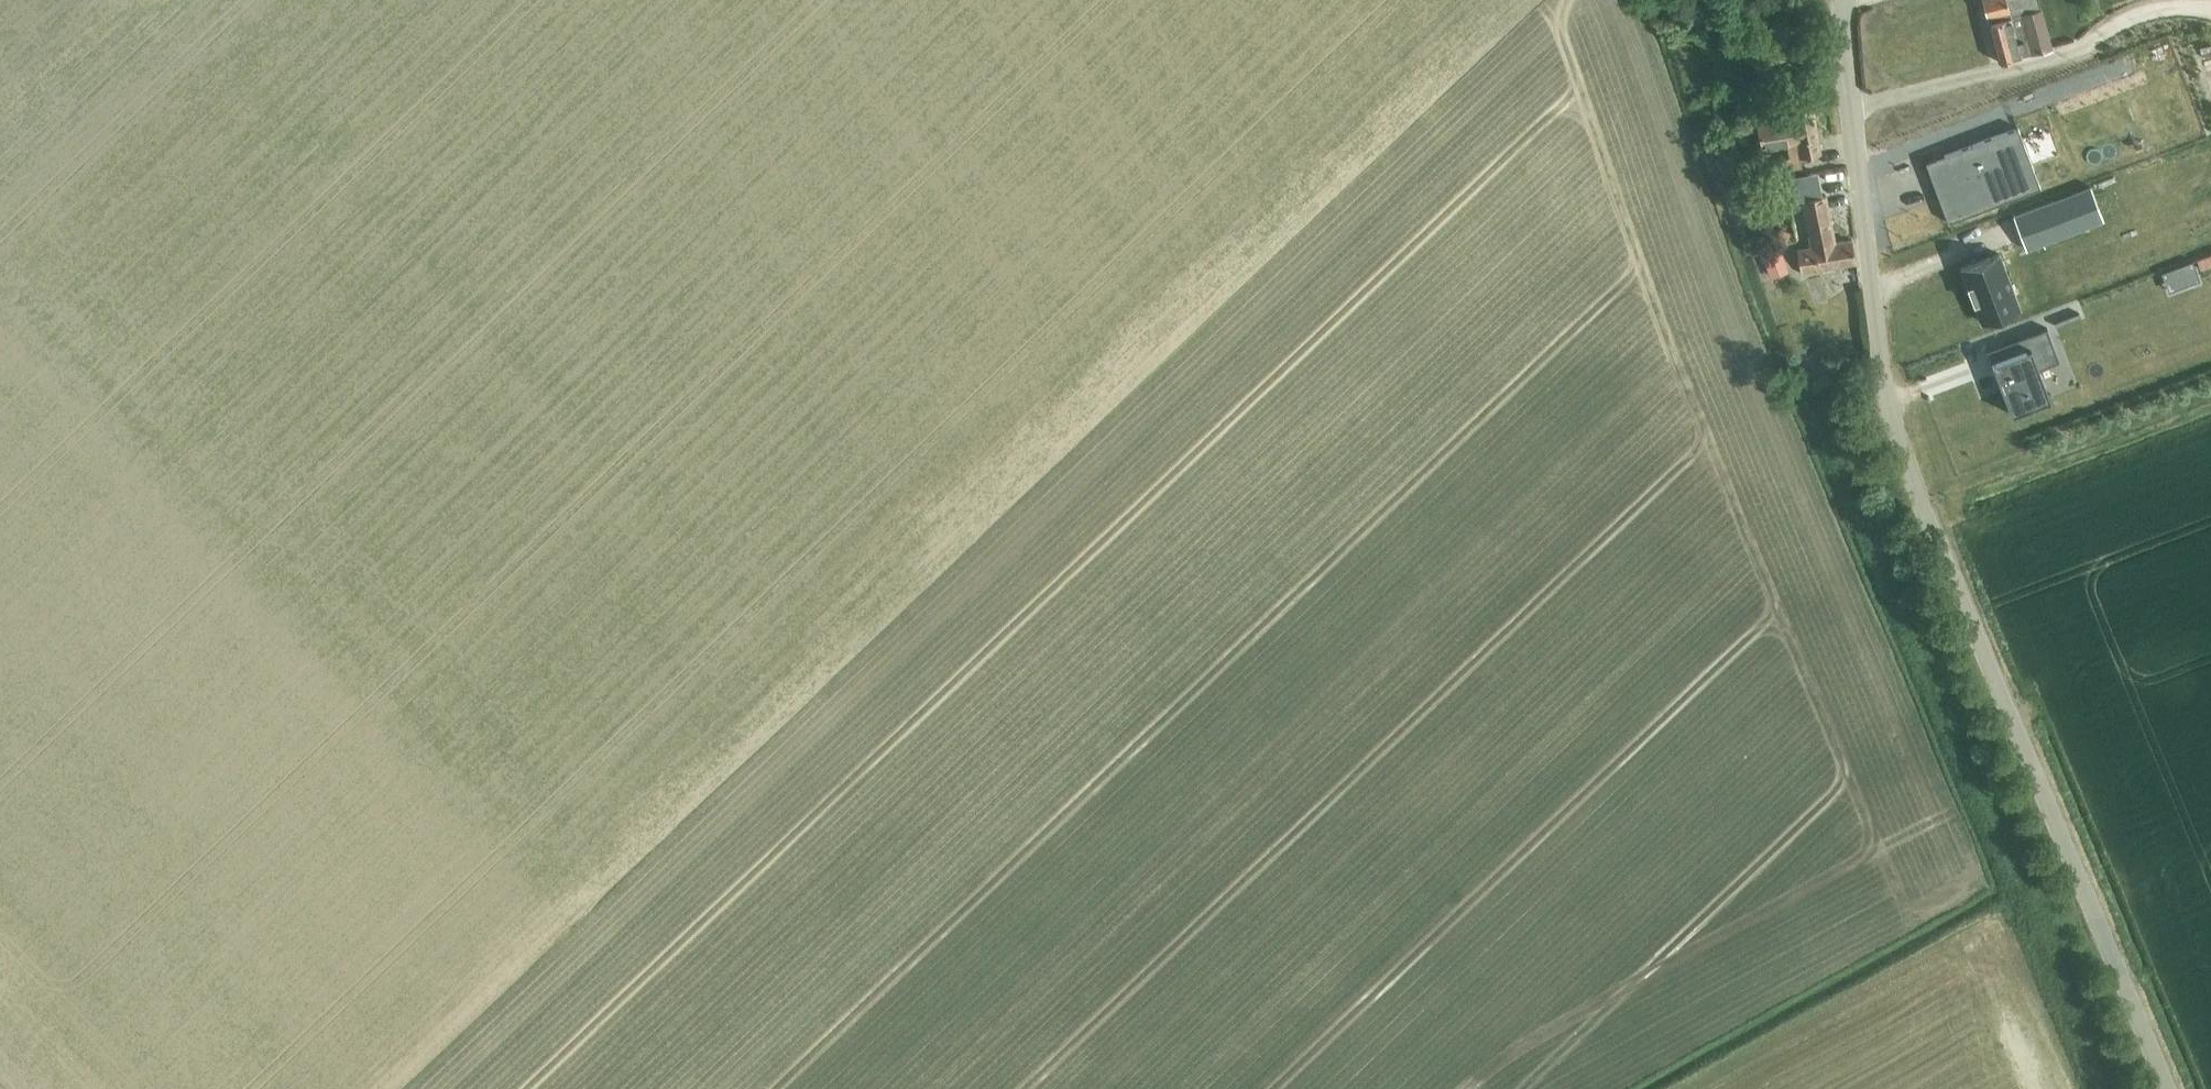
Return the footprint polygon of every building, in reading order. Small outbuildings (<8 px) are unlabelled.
[(2051,48),(2038,0),(1983,0),(1999,62),(2051,48)] [(1760,134),(1761,139),(1763,139),(1765,148),(1791,144),(1794,157),(1821,152),(1813,106),(1792,110),(1794,118),(1761,124),(1762,134),(1760,134)] [(2018,127),(1925,162),(1947,222),(2040,187),(2018,127)] [(2090,186),(2013,215),(2025,249),(2103,219),(2090,186)] [(1811,247),(1796,249),(1801,273),(1851,264),(1856,263),(1854,252),(1851,239),(1848,239),(1835,242),(1825,195),(1801,200),(1811,247)] [(1999,253),(1960,268),(1981,322),(2019,307),(1999,253)] [(2047,327),(1986,350),(1987,352),(1998,379),(2002,378),(2014,411),(2010,413),(2011,414),(2050,399),(2050,397),(2050,398),(2045,399),(2033,366),(2053,358),(2043,331),(2047,329),(2047,327)]
